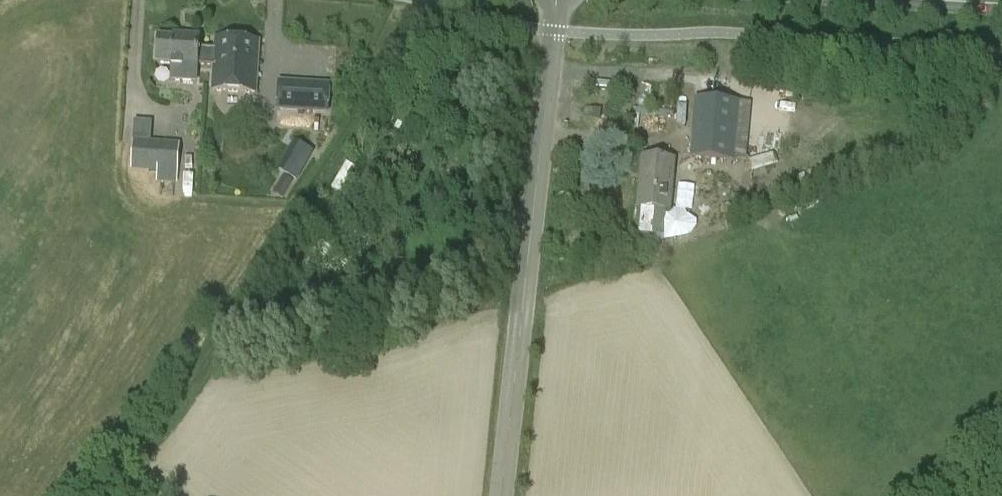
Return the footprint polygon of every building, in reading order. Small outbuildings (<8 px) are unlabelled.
[(171,80),(196,81),(198,39),(182,38),(182,41),(160,40),(158,63),(173,64),(171,80)] [(260,42),(215,40),(212,92),(257,94),(260,42)] [(330,87),(280,84),(278,110),(328,113),(330,87)] [(750,104),(740,103),(695,98),(690,159),(745,165),(750,104)] [(133,122),(132,142),(133,142),(131,169),(158,171),(157,179),(176,181),(179,146),(150,144),(151,123),(133,122)] [(642,158),(637,210),(634,233),(638,238),(654,240),(664,237),(666,213),(670,213),(675,161),(642,158)] [(328,194),(345,201),(358,172),(341,164),(328,194)]
